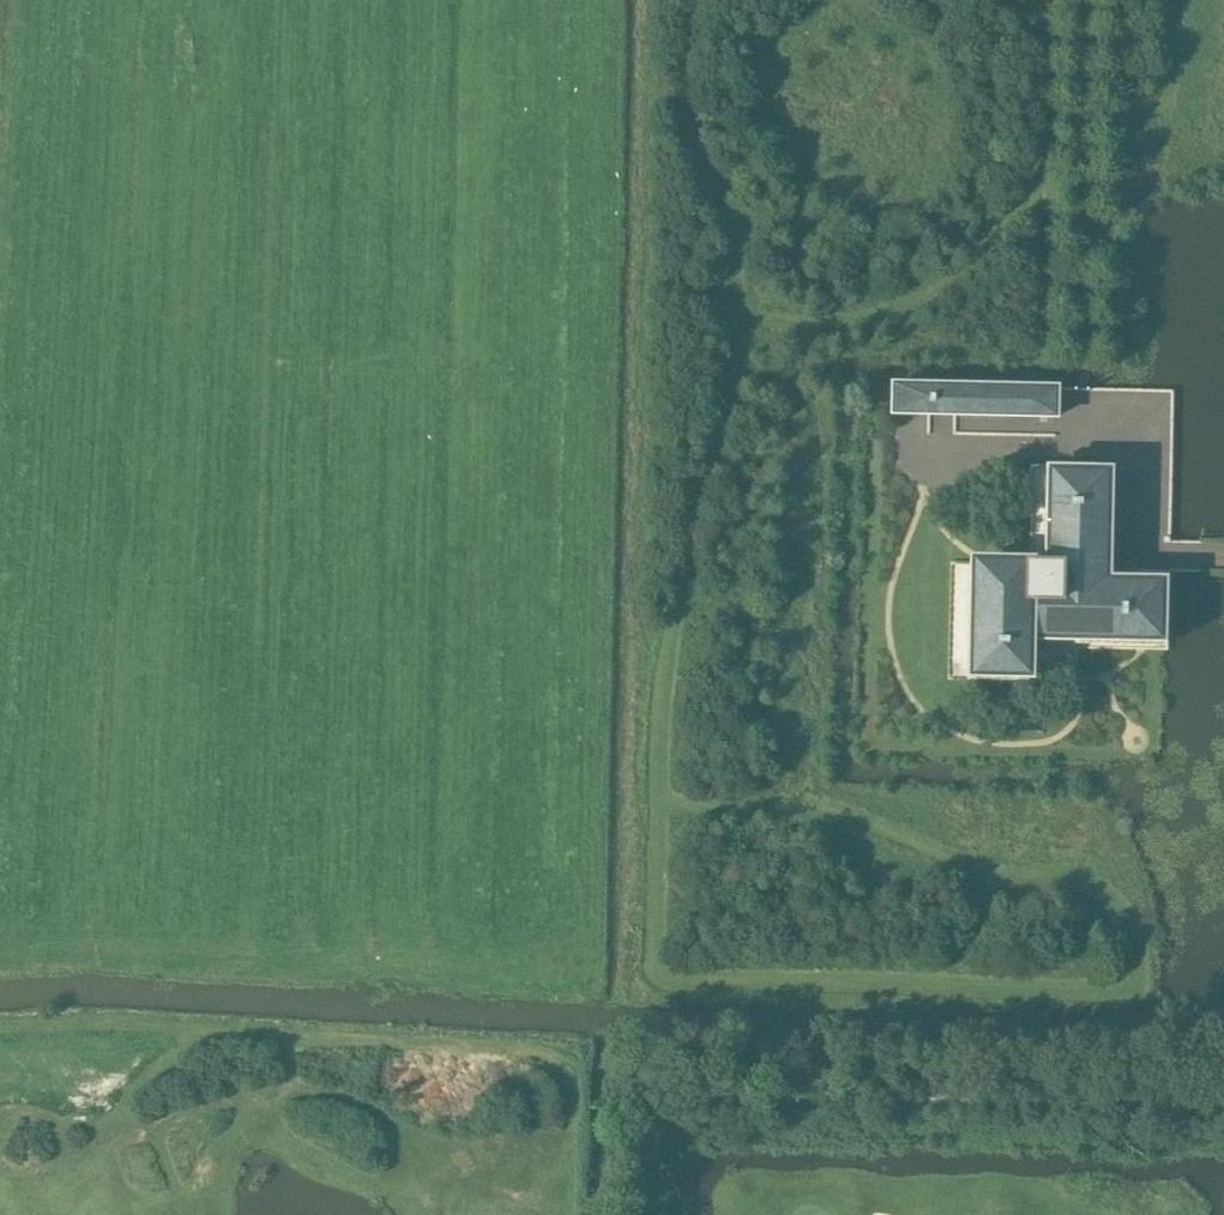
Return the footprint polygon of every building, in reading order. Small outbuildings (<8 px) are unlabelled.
[(892,416),(1059,419),(1060,386),(892,382),(892,416)] [(971,556),(968,679),(1035,681),(1036,641),(1166,644),(1168,578),(1112,576),(1115,468),(1048,466),(1045,561),(1037,561),(1037,558),(971,556)]
